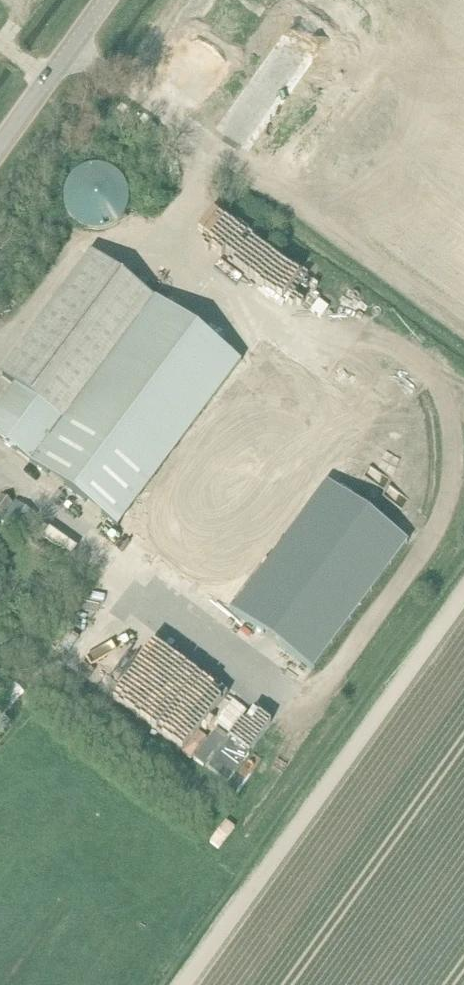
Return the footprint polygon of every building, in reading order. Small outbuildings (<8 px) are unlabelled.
[(64,196),(64,201),(65,207),(66,212),(69,217),(73,221),(77,225),(82,228),(87,230),(92,231),(98,231),(103,231),(109,229),(114,227),(118,223),(122,219),(125,215),(127,210),(129,204),(129,199),(129,193),(127,188),(125,183),(122,178),(118,174),(114,171),(109,168),(103,167),(98,166),(92,166),(87,167),(82,169),(77,172),(73,176),(69,180),(66,185),(65,190),(64,196)] [(92,255),(1,378),(17,389),(64,424),(154,302),(92,255)] [(241,365),(154,302),(64,424),(33,466),(117,528),(119,530),(204,415),(241,365)] [(204,415),(119,530),(227,610),(300,513),(302,515),(326,483),(352,447),(241,365),(204,415)] [(0,412),(0,442),(33,466),(64,424),(17,389),(0,412)] [(300,513),(227,610),(229,611),(309,671),(406,543),(326,483),(302,515),(300,513)] [(14,504),(4,497),(0,502),(0,515),(5,518),(14,504)] [(16,503),(14,504),(1,524),(22,539),(37,518),(16,503)] [(0,699),(0,734),(9,725),(2,718),(23,696),(12,686),(0,699)]
